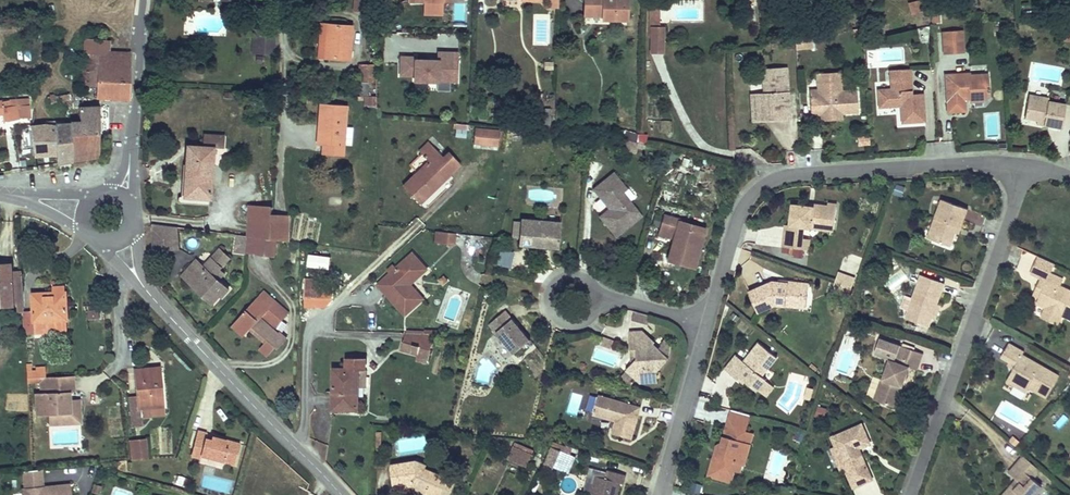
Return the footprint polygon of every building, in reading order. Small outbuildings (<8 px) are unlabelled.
[(369,0),(355,0),(354,10),(368,11),(369,0)] [(377,0),(369,0),(368,11),(376,12),(377,0)] [(444,0),(408,0),(408,1),(425,1),(425,13),(442,13),(442,2),(444,2),(444,0)] [(559,0),(551,0),(551,8),(559,9),(559,0)] [(628,0),(585,0),(585,16),(603,17),(603,20),(627,21),(628,0)] [(925,0),(923,0),(917,2),(918,3),(923,2),(926,10),(928,10),(925,0)] [(926,10),(923,2),(918,3),(917,2),(912,3),(915,14),(926,10)] [(660,16),(660,8),(656,8),(656,12),(652,12),(652,16),(660,16)] [(660,27),(660,16),(652,16),(651,27),(659,27),(660,27)] [(350,60),(352,26),(334,25),(321,24),(319,57),(350,60)] [(663,54),(663,33),(659,33),(659,27),(651,27),(651,54),(663,54)] [(863,37),(862,29),(853,30),(854,38),(863,37)] [(276,54),(277,41),(261,41),(261,32),(254,31),(254,53),(276,54)] [(963,31),(943,33),(944,54),(964,52),(963,31)] [(277,41),(277,32),(261,32),(261,41),(277,41)] [(810,48),(810,36),(796,38),(796,49),(810,48)] [(110,52),(111,41),(85,39),(84,54),(110,55),(110,52)] [(130,83),(131,53),(117,52),(116,66),(109,66),(110,55),(84,54),(84,63),(98,64),(98,81),(130,83)] [(416,57),(397,56),(396,78),(413,79),(413,85),(439,86),(439,82),(457,82),(458,54),(439,53),(439,62),(416,61),(416,57)] [(543,62),(544,71),(553,70),(552,62),(543,62)] [(98,81),(98,64),(84,63),(83,86),(97,87),(98,81)] [(376,81),(376,66),(360,66),(360,81),(376,81)] [(790,120),(786,68),(763,69),(764,94),(751,94),(752,114),(778,113),(779,120),(790,120)] [(925,122),(923,94),(912,95),(911,69),(891,70),(892,89),(878,90),(879,107),(901,106),(902,123),(925,122)] [(841,81),(840,73),(817,74),(817,83),(841,81)] [(970,73),(946,75),(948,112),(966,111),(965,100),(965,97),(970,97),(971,99),(971,102),(983,101),(989,95),(989,92),(990,92),(989,87),(988,87),(988,74),(970,75),(970,73)] [(130,99),(130,83),(98,81),(97,87),(97,97),(130,99)] [(858,112),(856,90),(841,91),(841,81),(817,83),(818,90),(810,91),(811,115),(821,115),(841,114),(858,112)] [(69,109),(68,95),(51,97),(52,110),(69,109)] [(1062,128),(1066,104),(1048,101),(1049,98),(1029,95),(1025,118),(1037,120),(1044,121),(1043,125),(1062,128)] [(376,105),(376,97),(364,96),(364,105),(376,105)] [(0,102),(0,113),(4,113),(6,121),(19,119),(31,118),(29,100),(0,102)] [(343,155),(347,107),(321,105),(319,126),(323,127),(322,144),(324,144),(323,153),(343,155)] [(101,133),(100,107),(80,108),(81,122),(71,122),(72,135),(101,133)] [(80,108),(69,109),(70,122),(81,122),(80,108)] [(550,118),(550,114),(550,109),(541,109),(542,118),(550,118)] [(779,120),(778,113),(752,114),(753,122),(779,120)] [(71,122),(57,123),(57,126),(58,155),(58,164),(73,161),(71,122)] [(33,140),(35,156),(58,155),(57,126),(53,126),(44,125),(32,125),(33,140)] [(498,145),(500,131),(475,129),(474,143),(498,145)] [(638,134),(630,132),(627,140),(638,142),(638,134)] [(100,157),(101,133),(72,135),(73,161),(100,157)] [(648,135),(638,134),(638,142),(646,144),(648,135)] [(210,198),(214,148),(223,148),(224,136),(204,135),(203,147),(196,147),(195,162),(187,161),(184,197),(209,198),(210,198)] [(856,136),(856,146),(869,146),(869,136),(856,136)] [(636,152),(638,142),(627,140),(625,150),(636,152)] [(420,204),(459,167),(455,162),(457,160),(449,152),(444,157),(429,142),(419,151),(429,161),(403,186),(420,204)] [(195,162),(196,147),(188,146),(187,161),(195,162)] [(616,236),(641,216),(622,192),(626,189),(613,173),(594,189),(607,205),(609,203),(612,207),(610,209),(600,217),(616,236)] [(901,197),(904,187),(897,185),(894,194),(901,197)] [(208,205),(209,198),(181,196),(180,197),(179,198),(178,203),(208,205)] [(968,209),(942,200),(932,227),(937,229),(933,240),(950,247),(956,233),(958,227),(961,228),(968,209)] [(835,224),(837,207),(829,206),(814,204),(814,207),(806,206),(792,205),(790,226),(786,225),(783,247),(802,249),(803,239),(804,228),(811,229),(812,222),(835,224)] [(272,215),(272,207),(263,207),(250,206),(248,237),(263,238),(271,239),(272,215)] [(288,242),(289,217),(272,215),(271,239),(277,240),(288,242)] [(694,268),(705,229),(680,222),(680,220),(664,215),(658,234),(667,237),(670,227),(677,229),(674,239),(674,240),(676,241),(675,245),(672,244),(669,255),(682,259),(681,264),(694,268)] [(558,248),(561,223),(521,219),(519,244),(558,248)] [(834,231),(835,224),(812,222),(811,229),(834,231)] [(162,250),(160,225),(152,224),(154,251),(162,250)] [(674,239),(677,229),(670,227),(667,237),(674,239)] [(933,240),(937,229),(932,227),(928,238),(933,240)] [(454,244),(455,233),(442,232),(440,243),(454,244)] [(246,253),(248,237),(237,235),(235,252),(246,253)] [(260,255),(263,238),(248,237),(246,253),(260,255)] [(274,257),(277,240),(271,239),(263,238),(260,255),(274,257)] [(809,250),(810,239),(803,239),(802,249),(809,250)] [(804,258),(805,250),(795,249),(794,257),(804,258)] [(230,258),(220,250),(212,259),(222,267),(230,258)] [(410,285),(406,279),(423,264),(413,253),(396,269),(391,273),(378,285),(405,315),(423,299),(410,285)] [(681,264),(682,259),(669,255),(668,260),(681,264)] [(332,258),(310,256),(309,267),(331,269),(332,258)] [(899,264),(896,257),(887,261),(890,269),(899,264)] [(1049,273),(1054,264),(1039,257),(1031,274),(1042,278),(1046,280),(1049,273)] [(219,280),(214,276),(220,270),(222,267),(212,259),(204,267),(197,260),(183,276),(213,303),(221,295),(223,297),(230,290),(219,280)] [(22,272),(12,272),(12,264),(0,265),(0,305),(14,304),(14,302),(18,302),(23,302),(22,272)] [(410,285),(427,269),(423,264),(406,279),(410,285)] [(219,280),(225,274),(220,270),(214,276),(219,280)] [(852,288),(855,279),(840,273),(836,283),(852,288)] [(1059,286),(1063,279),(1049,273),(1046,280),(1042,278),(1038,287),(1048,291),(1046,296),(1042,294),(1040,298),(1037,304),(1046,308),(1045,312),(1061,319),(1063,315),(1069,319),(1069,291),(1059,286)] [(935,319),(940,306),(937,305),(945,284),(921,275),(906,318),(929,327),(932,318),(935,319)] [(805,296),(806,284),(788,282),(788,283),(773,282),(749,292),(758,313),(776,305),(786,306),(786,304),(800,306),(801,296),(805,296)] [(836,283),(833,292),(848,297),(852,288),(836,283)] [(807,306),(809,284),(806,284),(805,296),(801,296),(800,306),(807,306)] [(68,331),(67,320),(68,320),(66,292),(66,287),(53,288),(54,293),(33,294),(34,311),(24,311),(25,334),(35,334),(35,332),(36,332),(41,332),(42,337),(42,340),(49,340),(52,332),(68,331)] [(1046,296),(1048,291),(1038,287),(1034,295),(1040,298),(1042,294),(1046,296)] [(322,306),(322,290),(306,289),(306,306),(322,306)] [(269,295),(264,291),(260,296),(265,300),(269,295)] [(274,329),(289,313),(269,295),(265,300),(260,296),(235,323),(246,332),(250,328),(254,324),(256,326),(254,328),(268,340),(266,342),(261,348),(269,355),(276,347),(278,349),(287,339),(279,332),(278,333),(274,329)] [(100,310),(88,311),(88,319),(100,319),(100,310)] [(531,341),(522,330),(520,332),(517,328),(519,326),(513,319),(512,320),(505,311),(489,325),(514,354),(531,341)] [(644,323),(646,315),(634,311),(632,320),(644,323)] [(1061,319),(1045,312),(1042,318),(1058,325),(1061,319)] [(246,332),(235,323),(233,326),(244,335),(246,332)] [(268,340),(254,328),(256,326),(254,324),(250,328),(266,342),(268,340)] [(645,348),(644,333),(642,332),(630,332),(631,349),(636,349),(645,348)] [(431,347),(432,341),(434,334),(425,334),(406,333),(404,342),(403,341),(400,351),(418,356),(419,356),(422,344),(431,347)] [(660,367),(669,358),(667,357),(670,353),(671,346),(664,340),(661,344),(662,345),(658,349),(653,344),(654,342),(644,333),(645,348),(636,349),(637,359),(632,365),(627,370),(634,377),(638,381),(647,380),(647,383),(657,382),(656,368),(660,367)] [(611,348),(614,341),(603,337),(601,344),(611,348)] [(905,380),(910,367),(918,370),(924,354),(881,338),(875,354),(890,359),(882,380),(887,382),(880,402),(895,408),(903,387),(901,386),(903,380),(905,380)] [(762,376),(777,358),(759,343),(744,361),(736,355),(725,369),(739,380),(741,378),(746,382),(757,391),(758,390),(766,381),(766,380),(762,376)] [(1047,399),(1060,376),(1023,355),(1024,352),(1009,343),(1001,358),(1009,363),(1012,364),(1014,369),(1007,382),(1016,387),(1018,382),(1029,388),(1047,399)] [(426,362),(431,347),(422,344),(419,356),(418,356),(417,360),(426,362)] [(358,386),(358,370),(365,370),(366,358),(347,358),(347,369),(334,369),(333,405),(349,406),(349,410),(358,410),(358,386)] [(164,406),(160,372),(146,374),(145,369),(135,370),(138,396),(130,397),(133,425),(139,425),(139,427),(143,426),(142,416),(142,408),(164,406)] [(46,377),(46,370),(32,370),(27,370),(27,378),(46,377)] [(634,377),(627,370),(620,377),(628,384),(634,377)] [(49,415),(71,414),(70,392),(74,392),(73,376),(46,377),(27,378),(28,384),(40,383),(40,386),(46,386),(46,393),(40,393),(36,393),(37,415),(49,415)] [(880,402),(887,382),(882,380),(883,379),(881,379),(874,400),(880,402)] [(774,387),(766,381),(758,390),(767,397),(774,387)] [(1029,388),(1018,382),(1016,387),(1026,393),(1029,388)] [(632,439),(641,407),(599,395),(593,414),(612,419),(613,416),(617,417),(616,421),(612,433),(632,439)] [(81,423),(80,399),(70,399),(71,414),(49,415),(49,424),(81,423)] [(164,414),(164,406),(142,408),(142,416),(164,414)] [(823,419),(826,409),(818,407),(815,416),(823,419)] [(745,432),(750,415),(731,410),(727,426),(745,432)] [(870,444),(862,424),(831,438),(836,448),(845,468),(848,475),(855,472),(860,485),(873,480),(861,453),(859,454),(857,450),(859,449),(870,444)] [(745,465),(750,445),(742,443),(745,432),(727,426),(722,444),(718,457),(714,456),(709,476),(731,482),(734,470),(737,462),(743,464),(745,465)] [(235,464),(241,444),(212,436),(212,440),(206,438),(207,435),(207,433),(198,431),(194,445),(203,448),(201,455),(235,464)] [(750,445),(753,434),(745,432),(742,443),(750,445)] [(802,442),(804,435),(797,433),(795,439),(802,442)] [(146,439),(134,441),(136,460),(148,459),(146,439)] [(515,443),(513,446),(532,455),(534,451),(515,443)] [(571,450),(563,447),(554,443),(552,447),(561,451),(569,455),(571,450)] [(201,455),(203,448),(194,445),(191,456),(200,458),(201,455)] [(527,466),(532,455),(513,446),(508,458),(527,466)] [(561,451),(552,447),(545,464),(554,467),(561,451)] [(845,468),(836,448),(831,449),(840,470),(845,468)] [(1003,494),(1035,494),(1042,487),(1033,479),(1041,471),(1024,456),(1009,473),(1017,480),(1021,483),(1015,491),(1010,487),(1003,494)] [(426,468),(427,465),(417,460),(391,465),(394,485),(415,482),(412,487),(417,489),(430,494),(450,494),(456,482),(426,468)] [(741,472),(743,464),(737,462),(734,470),(741,472)] [(551,473),(554,467),(545,464),(543,470),(551,473)] [(71,484),(43,487),(42,469),(23,471),(25,489),(21,489),(22,494),(72,494),(71,484)] [(620,483),(624,484),(626,475),(608,470),(606,479),(597,476),(592,494),(594,494),(613,494),(614,494),(617,494),(620,483)] [(860,485),(855,472),(848,475),(854,488),(860,485)] [(592,494),(597,476),(588,474),(583,492),(592,494)] [(177,476),(176,486),(187,488),(189,478),(177,476)] [(1015,491),(1021,483),(1017,480),(1010,487),(1015,491)] [(417,489),(412,487),(415,482),(394,485),(395,493),(417,489)] [(99,494),(101,486),(94,484),(92,492),(99,494)] [(690,492),(701,494),(702,486),(692,484),(690,492)]
